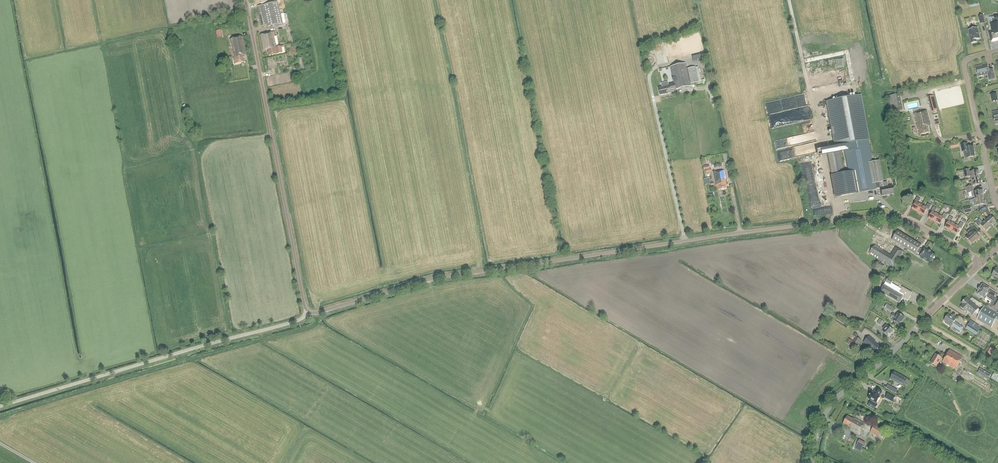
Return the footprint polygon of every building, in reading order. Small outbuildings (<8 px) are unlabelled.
[(280,15),(278,2),(258,6),(262,26),(268,25),(268,27),(282,24),(281,19),(284,18),(283,14),(280,15)] [(997,41),(997,15),(989,17),(990,22),(992,31),(989,32),(991,43),(997,41)] [(977,42),(976,40),(980,39),(977,28),(968,30),(971,43),(977,42)] [(269,56),(282,53),(281,46),(277,47),(274,32),(260,35),(263,51),(268,50),(269,56)] [(242,56),(246,55),(243,37),(230,39),(232,49),(233,51),(232,51),(233,54),(234,58),(235,64),(243,62),(242,56)] [(658,88),(660,95),(671,93),(670,90),(675,89),(675,90),(690,86),(685,63),(670,67),(674,83),(669,84),(669,86),(658,88)] [(977,76),(988,74),(989,80),(995,79),(993,70),(988,71),(987,64),(982,65),(982,66),(975,68),(977,76)] [(691,84),(698,82),(695,67),(687,69),(691,84)] [(903,110),(899,94),(889,96),(892,112),(903,110)] [(840,146),(834,147),(827,148),(836,197),(877,189),(876,189),(881,188),(882,196),(894,193),(892,186),(887,187),(887,182),(882,183),(882,182),(883,181),(879,160),(871,162),(867,140),(870,140),(861,95),(826,101),(834,147),(844,145),(849,172),(845,173),(840,146)] [(937,110),(933,95),(927,97),(931,112),(937,110)] [(928,126),(930,126),(927,111),(914,114),(918,128),(920,134),(929,132),(928,126)] [(782,126),(781,118),(773,119),(774,127),(782,126)] [(777,141),(778,148),(808,142),(807,139),(809,139),(809,137),(817,136),(816,133),(777,141)] [(964,159),(975,156),(974,152),(975,152),(973,146),(968,147),(967,143),(960,145),(961,152),(963,152),(964,159)] [(784,159),(802,155),(801,153),(797,153),(796,146),(785,149),(787,156),(784,156),(784,159)] [(971,179),(979,177),(978,174),(979,174),(979,170),(970,172),(969,169),(963,170),(965,178),(970,177),(971,179)] [(717,189),(725,187),(727,187),(725,180),(726,179),(724,170),(713,173),(717,189)] [(967,190),(973,189),(973,186),(982,184),(981,180),(979,180),(979,177),(971,179),(971,182),(969,182),(970,186),(966,187),(967,190)] [(975,199),(983,197),(982,193),(983,193),(983,190),(974,192),(973,189),(967,190),(968,193),(972,192),(972,197),(975,196),(975,199)] [(918,212),(922,205),(918,203),(921,199),(917,197),(914,202),(916,203),(912,209),(918,212)] [(983,197),(975,199),(973,199),(974,206),(986,204),(985,200),(984,201),(983,197)] [(922,205),(918,212),(923,215),(927,209),(929,210),(931,206),(928,204),(926,207),(922,205)] [(934,222),(938,215),(935,213),(937,209),(934,207),(931,211),(932,212),(929,218),(934,222)] [(986,220),(991,226),(996,221),(991,215),(986,207),(982,209),(984,214),(988,218),(986,220)] [(938,215),(934,222),(940,225),(943,218),(945,219),(947,215),(944,213),(942,217),(938,215)] [(951,231),(955,224),(951,222),(953,218),(950,216),(947,221),(949,222),(945,228),(951,231)] [(991,226),(986,220),(983,223),(979,219),(978,220),(977,218),(975,220),(976,222),(975,222),(979,226),(981,225),(986,231),(991,226)] [(889,233),(894,226),(886,221),(881,230),(889,233)] [(955,224),(951,231),(956,234),(960,228),(962,229),(964,225),(960,223),(958,226),(955,224)] [(972,244),(979,237),(975,233),(978,231),(973,226),(966,232),(969,235),(966,237),(972,244)] [(934,256),(935,254),(925,249),(924,251),(920,248),(921,246),(897,232),(892,240),(916,255),(917,252),(921,255),(920,257),(929,263),(930,261),(931,262),(934,256)] [(898,262),(904,252),(895,247),(890,255),(882,250),(883,250),(875,245),(869,253),(893,267),(896,261),(898,262)] [(899,285),(898,287),(892,284),(893,282),(888,279),(880,292),(899,303),(903,298),(908,300),(912,293),(899,285)] [(997,311),(997,299),(994,297),(996,292),(983,284),(982,285),(981,285),(980,286),(981,287),(981,288),(979,287),(977,290),(979,291),(978,291),(977,291),(976,293),(977,294),(983,298),(984,299),(986,297),(985,296),(987,293),(989,294),(987,297),(993,301),(989,306),(997,311)] [(978,309),(979,308),(967,297),(962,303),(963,304),(961,307),(967,312),(968,311),(972,315),(975,312),(979,315),(977,319),(991,327),(996,319),(997,320),(997,314),(984,306),(981,312),(978,309)] [(896,309),(886,303),(884,307),(893,313),(896,309)] [(899,325),(904,317),(898,314),(897,316),(893,313),(891,317),(895,319),(893,321),(899,325)] [(952,326),(955,328),(954,330),(959,333),(963,328),(954,322),(957,318),(951,314),(950,316),(949,314),(944,320),(947,322),(946,323),(951,327),(952,326)] [(981,328),(971,321),(965,329),(976,335),(981,328)] [(888,326),(886,324),(882,328),(885,330),(883,332),(888,336),(893,331),(888,326)] [(875,354),(880,348),(874,342),(876,341),(870,336),(864,342),(871,349),(870,351),(875,354)] [(861,340),(856,337),(850,346),(855,349),(861,340)] [(955,369),(962,357),(950,350),(944,359),(936,354),(931,363),(936,366),(940,360),(955,369)] [(991,378),(993,373),(981,368),(979,373),(991,378)] [(894,371),(890,379),(903,387),(907,379),(894,371)] [(895,393),(897,390),(888,385),(886,388),(895,393)] [(873,393),(872,392),(868,398),(873,401),(873,402),(876,403),(880,397),(879,396),(882,391),(876,388),(873,393)] [(895,396),(888,392),(885,397),(892,402),(895,396)] [(873,402),(871,400),(868,405),(875,409),(877,404),(876,403),(873,402)] [(859,435),(865,424),(855,418),(855,419),(852,418),(848,416),(843,424),(850,428),(849,429),(859,435)] [(871,432),(878,437),(883,429),(875,425),(871,432)] [(865,442),(859,439),(856,445),(862,448),(865,442)]
